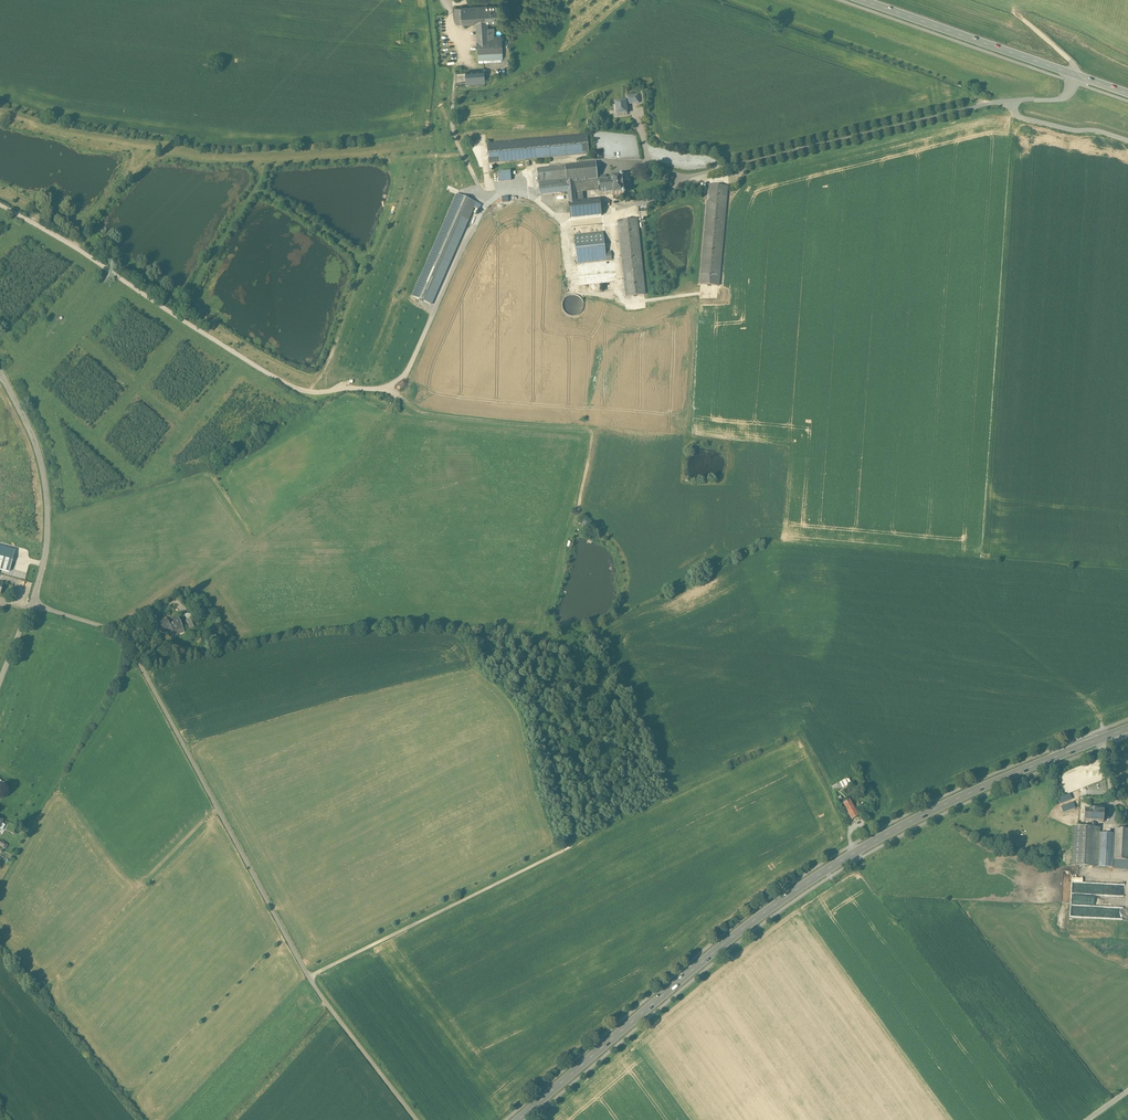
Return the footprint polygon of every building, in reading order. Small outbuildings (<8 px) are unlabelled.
[(500,3),(485,4),(486,21),(487,21),(501,20),(500,3)] [(485,4),(461,6),(461,7),(455,7),(456,23),(462,22),(462,23),(476,22),(477,35),(478,52),(478,59),(503,57),(503,50),(502,50),(502,35),(494,35),(494,26),(488,26),(488,23),(487,23),(487,21),(486,21),(485,4)] [(484,71),(465,72),(466,83),(485,82),(484,71)] [(627,102),(614,103),(616,116),(627,115),(626,106),(639,104),(638,96),(626,97),(627,102)] [(587,136),(487,145),(489,163),(589,153),(587,136)] [(595,164),(564,167),(566,184),(574,183),(596,181),(597,181),(597,178),(595,164)] [(564,167),(537,170),(540,196),(567,193),(566,184),(564,167)] [(511,172),(499,174),(499,182),(511,181),(511,172)] [(620,178),(611,179),(611,181),(606,181),(606,180),(604,180),(604,177),(597,178),(597,181),(596,181),(596,182),(599,182),(600,196),(613,195),(613,196),(622,196),(623,196),(624,195),(624,194),(623,194),(622,189),(623,189),(622,184),(621,179),(622,178),(622,177),(620,177),(620,178)] [(574,183),(566,184),(567,193),(568,203),(576,203),(574,183)] [(727,186),(709,185),(701,285),(718,286),(727,186)] [(457,195),(412,297),(431,305),(474,208),(479,210),(481,206),(457,195)] [(576,203),(568,203),(570,220),(601,217),(600,200),(576,203)] [(636,219),(619,221),(627,297),(645,295),(636,219)] [(604,233),(574,236),(577,264),(612,261),(611,253),(606,254),(604,233)] [(591,275),(579,276),(579,284),(591,284),(591,275)] [(583,309),(584,305),(583,301),(581,297),(577,295),(573,294),(569,295),(566,297),(564,301),(563,305),(564,309),(566,312),(570,315),(574,315),(578,315),(581,312),(583,309)] [(0,547),(0,570),(9,572),(14,551),(0,547)] [(166,619),(159,623),(163,633),(170,629),(171,629),(167,621),(166,619)] [(173,619),(170,620),(167,621),(171,629),(170,629),(172,633),(176,631),(179,634),(184,632),(183,629),(178,619),(174,621),(173,619)] [(840,783),(832,787),(835,792),(843,788),(840,783)] [(1071,794),(1058,797),(1060,803),(1073,800),(1071,794)] [(850,801),(844,805),(852,820),(858,816),(850,801)] [(1074,801),(1061,806),(1063,812),(1076,808),(1074,801)] [(1097,810),(1091,810),(1085,810),(1084,811),(1085,811),(1084,821),(1085,821),(1092,822),(1091,826),(1089,825),(1089,827),(1095,828),(1095,822),(1102,822),(1103,822),(1104,812),(1104,811),(1103,811),(1097,811),(1097,810)] [(1089,827),(1074,827),(1072,866),(1098,867),(1100,834),(1100,828),(1095,828),(1089,827)] [(1115,829),(1114,834),(1113,860),(1127,861),(1127,830),(1120,829),(1115,829)] [(1114,834),(1100,834),(1098,867),(1113,868),(1113,860),(1114,834)] [(1059,858),(1060,856),(1059,854),(1058,852),(1057,851),(1055,851),(1053,851),(1051,853),(1050,854),(1049,856),(1050,858),(1051,860),(1053,861),(1055,861),(1057,861),(1058,860),(1059,858)] [(1127,861),(1113,860),(1113,868),(1127,869),(1127,861)] [(1090,895),(1125,896),(1125,884),(1090,884),(1090,895)]
